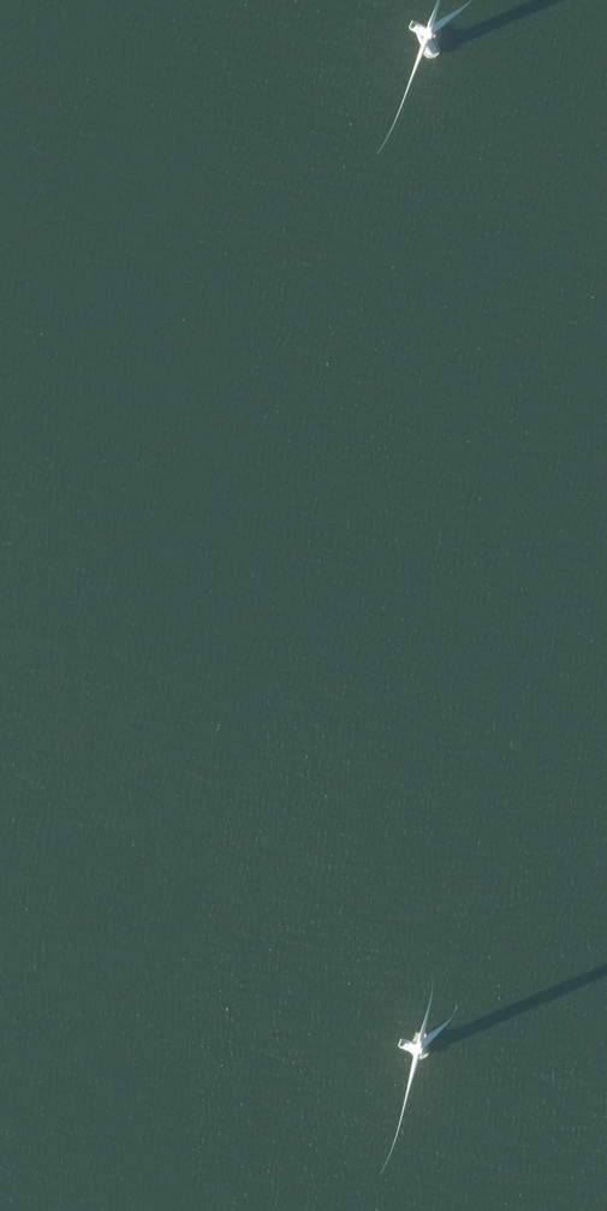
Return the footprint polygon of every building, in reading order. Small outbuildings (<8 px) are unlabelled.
[(425,53),(424,55),(425,58),(427,61),(429,62),(432,61),(435,60),(436,58),(436,55),(435,52),(433,50),(430,50),(427,51),(425,53)] [(418,1046),(417,1049),(417,1052),(419,1054),(422,1055),(425,1055),(427,1053),(429,1051),(429,1048),(428,1045),(425,1044),(423,1043),(420,1044),(418,1046)]
